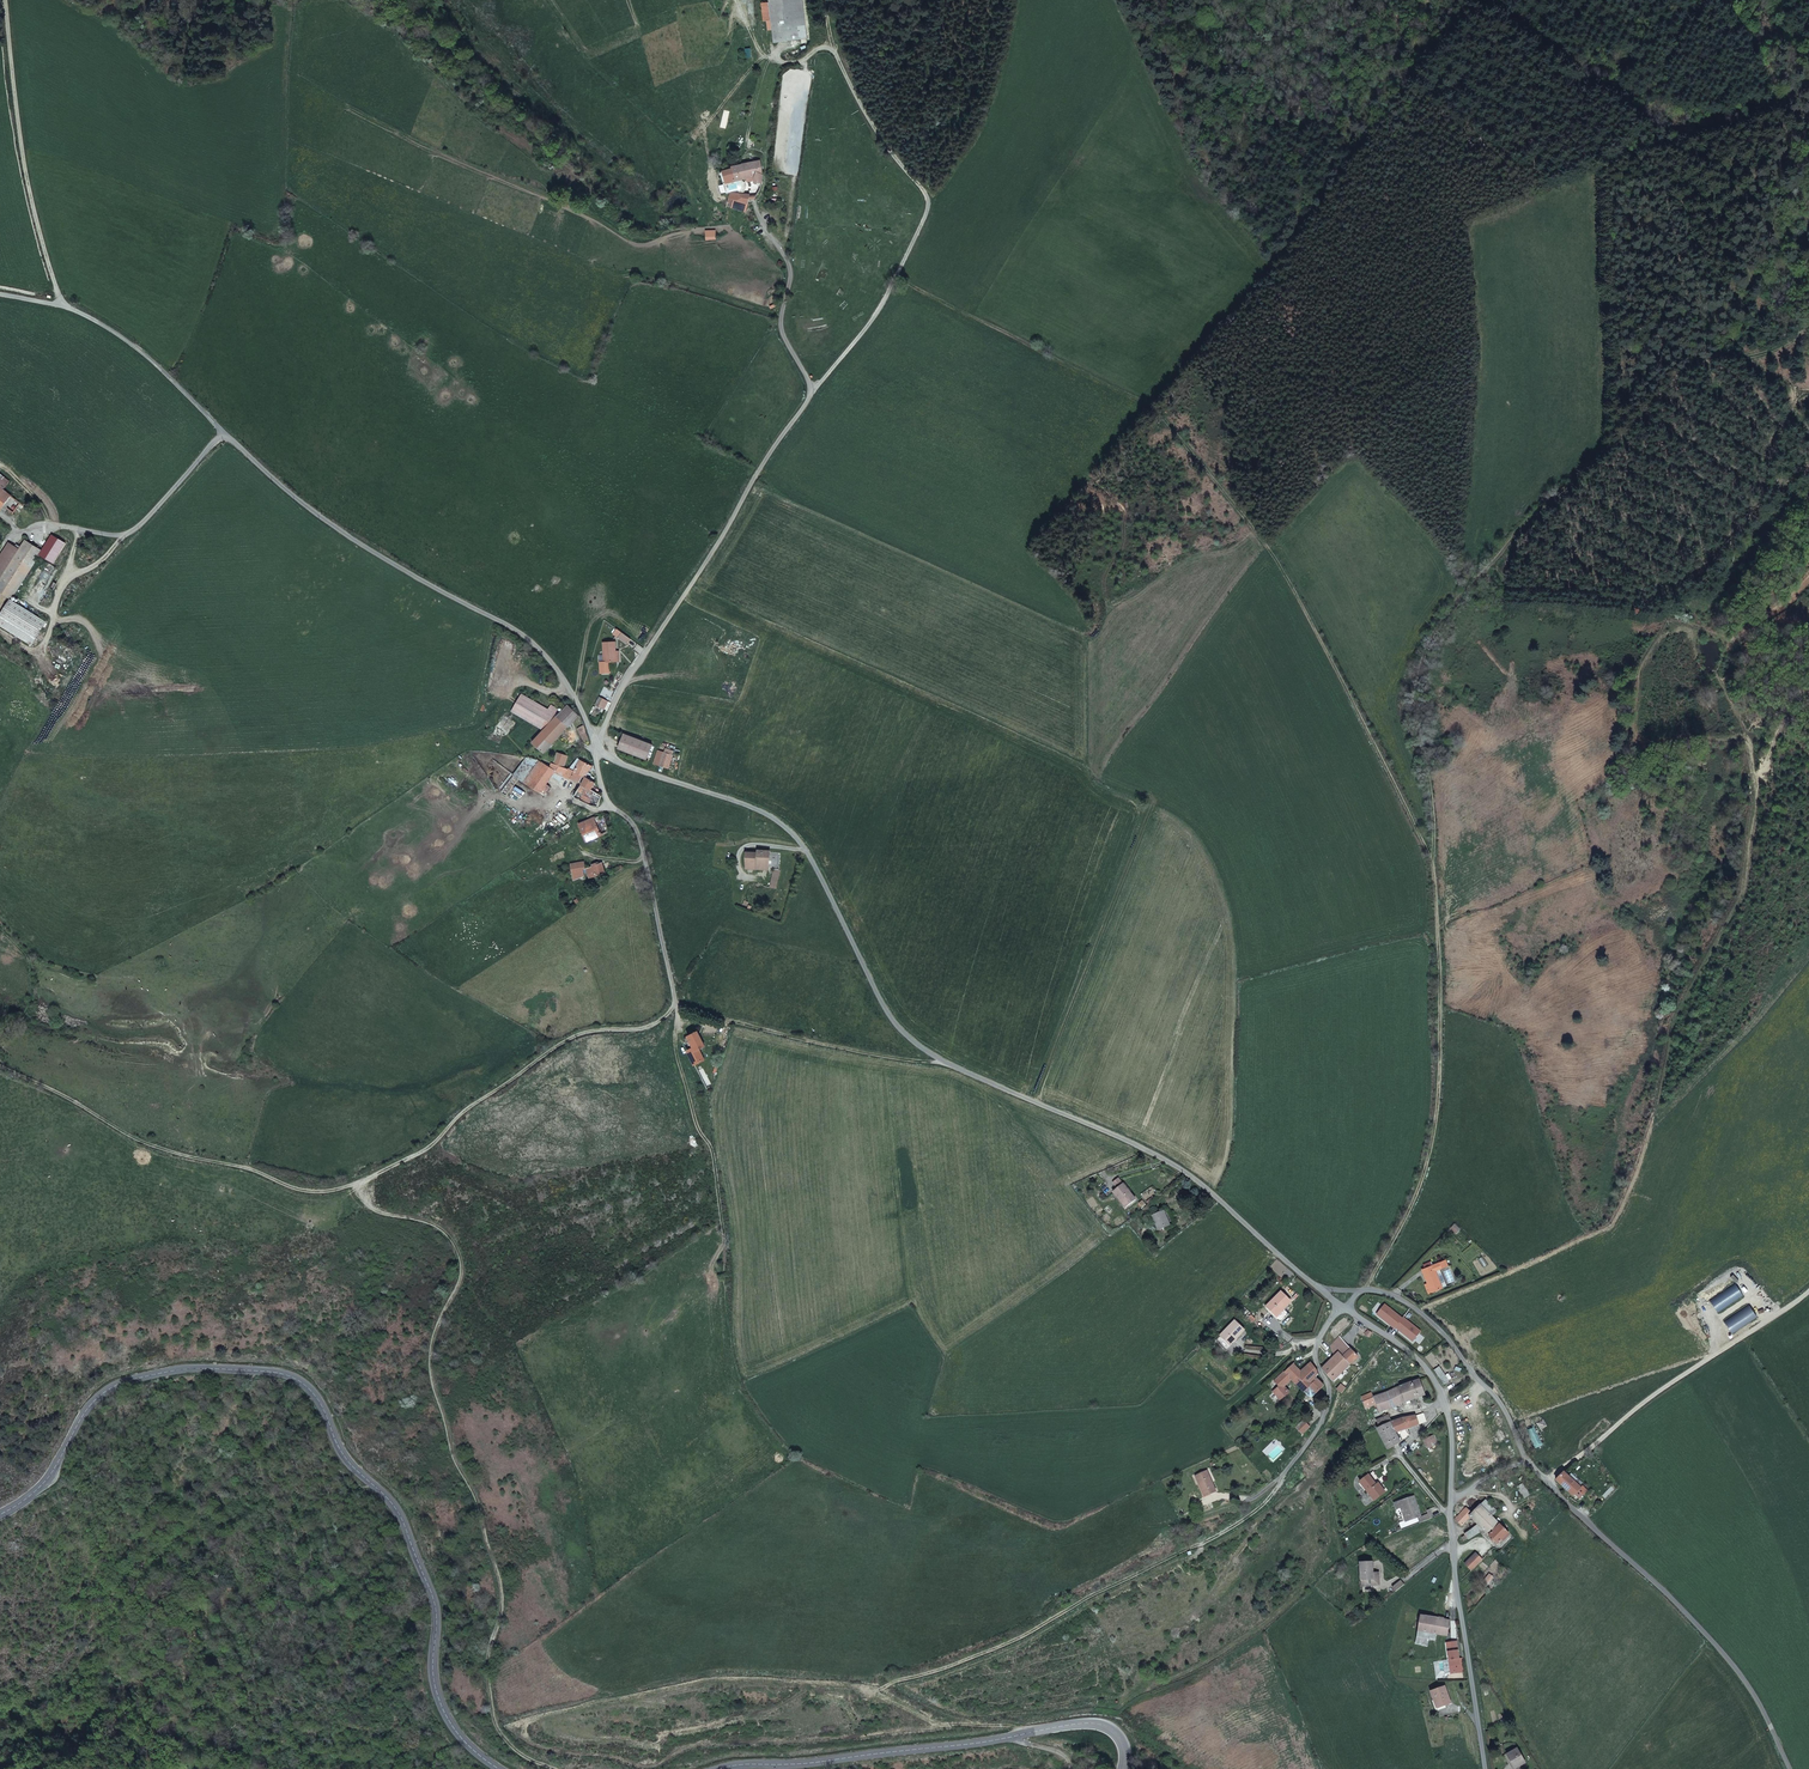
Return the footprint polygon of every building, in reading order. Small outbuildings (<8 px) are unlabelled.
[(801,0),(767,0),(768,2),(760,3),(762,22),(770,21),(773,42),(805,39),(801,0)] [(765,173),(762,160),(734,165),(734,168),(724,170),(727,184),(744,180),(755,179),(756,185),(762,184),(765,176),(765,173)] [(732,191),(745,192),(748,187),(748,184),(747,183),(744,180),(727,184),(727,185),(728,191),(732,191)] [(736,199),(755,205),(754,197),(753,197),(751,193),(745,192),(732,191),(731,197),(736,199)] [(750,213),(755,205),(736,199),(734,203),(733,207),(750,213)] [(5,488),(9,482),(0,476),(0,485),(5,488)] [(1,511),(13,494),(5,488),(0,485),(0,510),(1,511)] [(0,559),(0,590),(12,598),(13,598),(44,551),(28,541),(22,551),(10,543),(0,559)] [(48,621),(13,598),(12,598),(0,616),(0,623),(33,644),(48,621)] [(628,644),(632,638),(618,628),(614,634),(628,644)] [(605,642),(605,656),(618,656),(617,651),(617,642),(605,642)] [(598,698),(603,689),(598,687),(593,697),(598,698)] [(605,708),(610,699),(601,695),(597,703),(605,708)] [(508,713),(535,727),(547,713),(544,710),(543,711),(516,698),(508,713)] [(552,717),(554,719),(565,706),(564,705),(552,717)] [(547,706),(544,710),(547,713),(551,716),(555,711),(547,706)] [(554,719),(563,727),(565,729),(577,716),(566,707),(565,706),(554,719)] [(535,727),(542,731),(554,719),(552,717),(551,716),(547,713),(535,727)] [(530,744),(543,752),(563,727),(554,719),(542,731),(530,744)] [(588,737),(584,726),(578,731),(585,741),(588,737)] [(649,759),(655,744),(625,733),(620,749),(649,759)] [(674,754),(661,749),(656,762),(670,767),(674,754)] [(558,750),(552,758),(561,763),(565,755),(558,750)] [(540,756),(528,753),(514,772),(526,779),(539,758),(540,756)] [(541,754),(540,756),(539,758),(549,763),(551,758),(541,754)] [(582,771),(584,772),(589,774),(590,771),(587,766),(591,762),(589,755),(585,759),(581,756),(573,766),(568,774),(576,779),(582,771)] [(539,758),(526,779),(546,792),(553,784),(548,780),(558,767),(549,763),(539,758)] [(549,763),(558,767),(563,770),(566,766),(561,763),(552,758),(551,758),(549,763)] [(584,772),(572,792),(592,805),(596,803),(601,792),(590,785),(594,778),(594,777),(589,774),(584,772)] [(612,827),(606,811),(604,810),(593,813),(602,831),(612,827)] [(602,831),(593,813),(580,818),(588,835),(602,831)] [(779,867),(779,847),(759,848),(759,849),(746,849),(748,865),(779,867)] [(571,856),(573,874),(580,871),(584,870),(584,867),(583,862),(583,855),(571,856)] [(616,869),(625,862),(623,859),(613,865),(616,869)] [(594,862),(591,861),(588,862),(587,862),(587,867),(587,873),(598,872),(604,869),(603,861),(595,861),(594,862)] [(788,888),(790,880),(792,869),(784,868),(781,887),(784,887),(788,888)] [(698,1033),(688,1039),(694,1049),(688,1053),(696,1067),(706,1062),(699,1047),(704,1045),(698,1033)] [(1122,1205),(1133,1196),(1115,1177),(1109,1182),(1113,1188),(1110,1190),(1122,1205)] [(1166,1223),(1160,1209),(1148,1214),(1155,1229),(1166,1223)] [(1454,1223),(1448,1229),(1454,1234),(1459,1228),(1454,1223)] [(1425,1282),(1429,1292),(1440,1287),(1429,1264),(1418,1269),(1425,1282)] [(1426,1294),(1429,1292),(1425,1282),(1421,1284),(1426,1294)] [(1266,1308),(1282,1323),(1289,1315),(1284,1310),(1291,1303),(1281,1293),(1266,1308)] [(1216,1342),(1227,1352),(1232,1347),(1231,1346),(1244,1331),(1235,1322),(1216,1342)] [(1333,1383),(1351,1365),(1358,1357),(1348,1346),(1340,1337),(1330,1347),(1335,1357),(1322,1370),(1333,1383)] [(1316,1394),(1324,1386),(1316,1378),(1318,1374),(1318,1373),(1318,1372),(1311,1364),(1301,1373),(1301,1374),(1303,1377),(1296,1385),(1304,1393),(1309,1388),(1316,1394)] [(1293,1365),(1274,1382),(1280,1388),(1274,1393),(1281,1400),(1289,1393),(1284,1388),(1291,1380),(1296,1385),(1303,1377),(1301,1374),(1301,1373),(1293,1365)] [(1354,1373),(1357,1376),(1362,1370),(1359,1367),(1354,1373)] [(1440,1368),(1434,1371),(1444,1385),(1449,1381),(1444,1374),(1440,1368)] [(1374,1398),(1376,1405),(1378,1413),(1425,1396),(1419,1380),(1400,1388),(1374,1398)] [(1313,1398),(1316,1394),(1309,1388),(1304,1393),(1310,1398),(1313,1398)] [(1361,1398),(1363,1403),(1374,1398),(1372,1394),(1361,1398)] [(1363,1403),(1366,1409),(1376,1405),(1374,1398),(1363,1403)] [(1392,1423),(1390,1424),(1380,1428),(1378,1429),(1377,1430),(1388,1450),(1401,1443),(1395,1433),(1413,1427),(1425,1423),(1423,1415),(1415,1417),(1403,1419),(1392,1423)] [(1377,1421),(1379,1426),(1380,1428),(1390,1424),(1392,1423),(1388,1416),(1386,1417),(1384,1418),(1377,1421)] [(1297,1430),(1303,1436),(1311,1428),(1304,1421),(1297,1430)] [(1438,1444),(1433,1436),(1429,1439),(1433,1445),(1434,1446),(1438,1444)] [(1424,1442),(1428,1448),(1429,1449),(1434,1446),(1433,1445),(1429,1439),(1424,1442)] [(1209,1493),(1210,1495),(1216,1492),(1207,1472),(1196,1476),(1204,1495),(1209,1493)] [(1576,1498),(1578,1496),(1582,1493),(1576,1487),(1566,1478),(1562,1473),(1554,1481),(1569,1495),(1572,1493),(1576,1498)] [(1566,1478),(1576,1487),(1579,1484),(1570,1474),(1566,1478)] [(1369,1476),(1360,1483),(1374,1501),(1385,1493),(1379,1484),(1376,1486),(1369,1476)] [(1510,1514),(1491,1495),(1481,1506),(1500,1525),(1510,1514)] [(1412,1519),(1418,1517),(1417,1514),(1419,1513),(1414,1498),(1394,1505),(1396,1510),(1401,1508),(1401,1509),(1404,1509),(1407,1518),(1411,1516),(1412,1519)] [(1500,1525),(1481,1506),(1473,1513),(1466,1508),(1455,1519),(1462,1525),(1471,1516),(1478,1524),(1484,1529),(1489,1535),(1500,1525)] [(1406,1522),(1412,1519),(1411,1516),(1407,1518),(1404,1509),(1401,1509),(1406,1522)] [(1484,1529),(1478,1524),(1465,1533),(1467,1535),(1469,1538),(1469,1539),(1484,1529)] [(1508,1533),(1500,1525),(1489,1535),(1493,1538),(1495,1541),(1498,1544),(1503,1539),(1508,1533)] [(1483,1560),(1476,1553),(1466,1564),(1472,1571),(1483,1560)] [(1360,1564),(1361,1580),(1371,1580),(1373,1580),(1372,1573),(1372,1563),(1360,1564)] [(1371,1580),(1371,1586),(1380,1586),(1379,1573),(1372,1573),(1373,1580),(1371,1580)] [(1494,1577),(1490,1574),(1483,1583),(1487,1586),(1494,1577)] [(1393,1588),(1396,1592),(1405,1585),(1401,1581),(1393,1588)] [(1448,1636),(1450,1621),(1421,1616),(1415,1644),(1428,1646),(1429,1639),(1435,1640),(1436,1634),(1448,1636)] [(1457,1642),(1451,1643),(1452,1648),(1447,1648),(1450,1667),(1460,1665),(1457,1642)] [(1445,1687),(1431,1692),(1436,1707),(1450,1702),(1445,1687)] [(1524,1761),(1518,1750),(1509,1755),(1515,1766),(1524,1761)]
